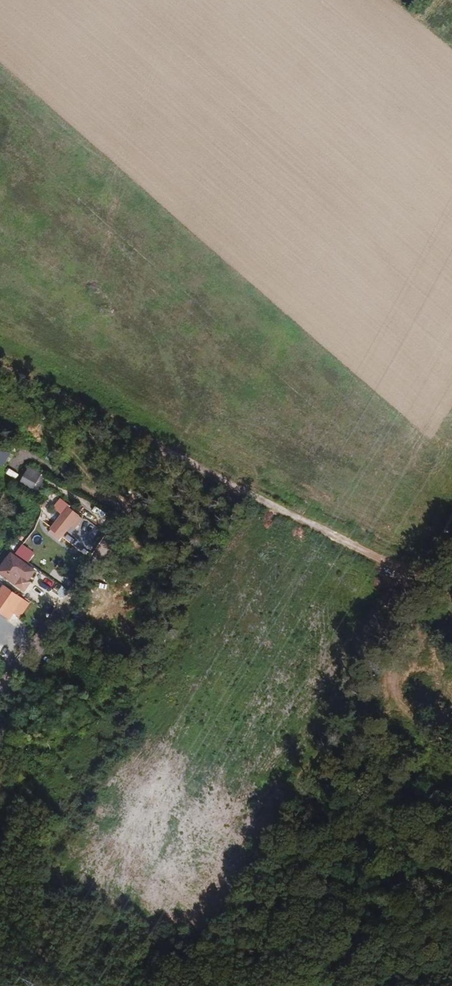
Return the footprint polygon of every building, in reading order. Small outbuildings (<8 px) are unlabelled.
[(0,446),(0,464),(5,466),(11,450),(0,446)] [(34,492),(44,477),(28,468),(19,483),(34,492)] [(62,540),(80,516),(68,507),(51,531),(62,540)] [(31,568),(13,556),(0,575),(19,588),(31,568)] [(4,588),(0,594),(0,616),(9,622),(13,617),(20,621),(30,605),(4,588)] [(0,645),(0,656),(7,661),(12,654),(0,645)] [(0,778),(0,798),(2,799),(10,783),(0,778)]
